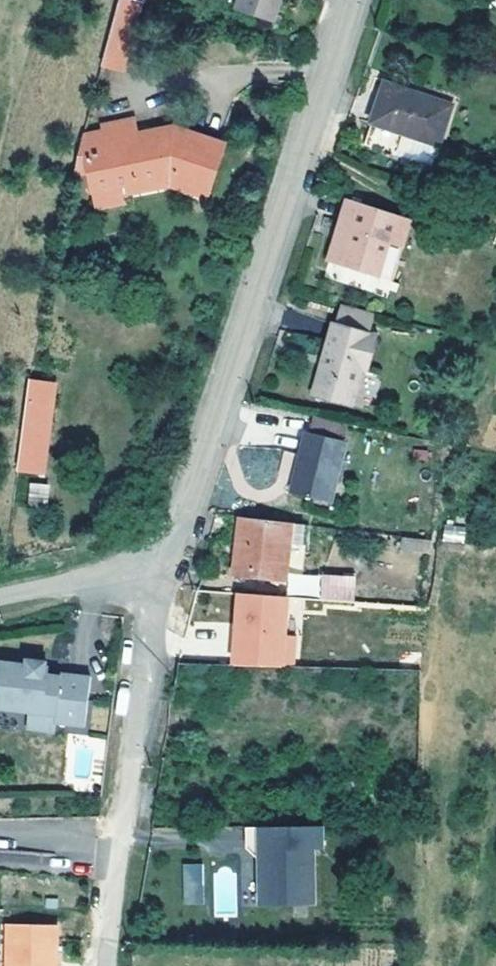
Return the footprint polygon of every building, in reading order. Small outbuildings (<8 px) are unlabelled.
[(135,18),(140,0),(117,0),(99,64),(120,68),(135,18)] [(278,0),(238,0),(235,7),(272,19),(278,0)] [(430,165),(437,145),(451,105),(383,81),(369,121),(401,132),(394,152),(430,165)] [(102,131),(80,135),(71,173),(86,170),(90,190),(118,185),(123,184),(131,182),(132,191),(170,184),(205,196),(223,143),(186,131),(172,126),(156,129),(157,134),(135,139),(131,118),(101,125),(102,131)] [(118,185),(90,190),(93,206),(121,201),(118,185)] [(376,275),(387,239),(400,243),(408,220),(346,200),(327,260),(376,275)] [(360,309),(341,305),(336,324),(354,329),(360,309)] [(361,368),(368,370),(377,335),(366,333),(371,312),(360,309),(354,329),(336,324),(332,323),(327,341),(312,394),(351,405),(361,368)] [(379,373),(368,370),(361,368),(351,405),(369,410),(379,373)] [(52,384),(27,380),(14,470),(40,470),(52,384)] [(309,432),(341,440),(345,423),(313,415),(309,432)] [(343,440),(341,440),(309,432),(305,431),(290,492),(329,502),(343,440)] [(39,494),(40,485),(19,483),(18,493),(39,494)] [(37,509),(38,498),(18,496),(17,507),(37,509)] [(290,523),(238,517),(231,575),(284,581),(290,523)] [(442,542),(464,543),(465,525),(443,524),(442,542)] [(417,538),(402,536),(401,547),(417,549),(417,538)] [(324,583),(323,600),(355,603),(356,586),(324,583)] [(295,669),(297,635),(286,634),(288,595),(233,592),(229,665),(295,669)] [(30,710),(57,714),(56,721),(86,726),(93,676),(64,671),(62,682),(49,680),(51,665),(48,664),(49,659),(29,657),(29,662),(0,657),(0,705),(30,710)] [(57,714),(30,710),(28,725),(55,729),(56,721),(57,714)] [(322,848),(322,827),(246,828),(246,849),(259,849),(259,862),(260,896),(268,905),(314,904),(313,848),(322,848)] [(259,849),(246,849),(259,862),(259,849)] [(183,869),(183,888),(202,889),(202,870),(183,869)] [(202,908),(202,889),(183,888),(182,907),(202,908)] [(268,905),(260,896),(260,904),(268,905)] [(58,923),(2,924),(2,965),(58,965),(58,923)]
